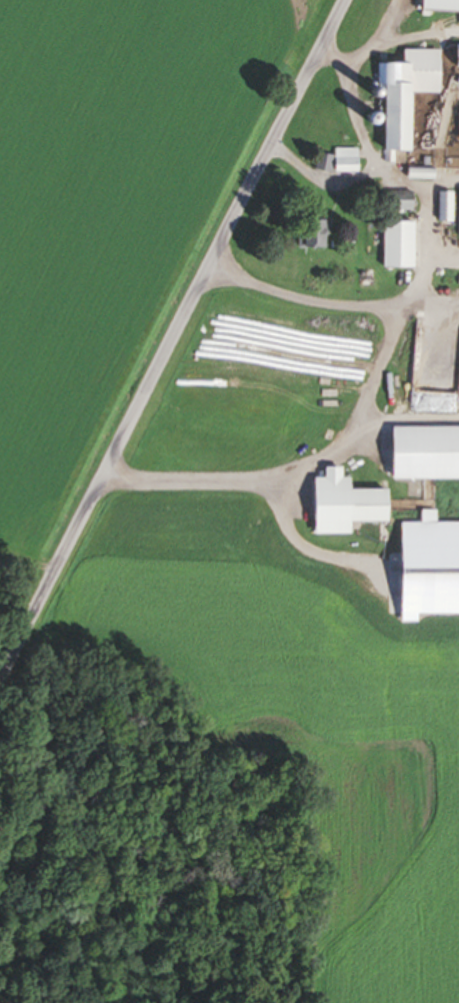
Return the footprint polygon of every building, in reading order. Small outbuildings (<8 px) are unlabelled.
[(421,13),(458,15),(458,0),(422,0),(421,13)] [(439,53),(404,53),(404,67),(381,67),(380,165),(393,165),(393,155),(407,155),(408,95),(439,95),(439,53)] [(316,176),(356,176),(356,151),(333,151),(333,159),(316,159),(316,176)] [(410,212),(410,195),(389,195),(389,212),(410,212)] [(437,225),(451,225),(451,195),(437,195),(437,225)] [(300,224),(300,252),(326,252),(326,224),(300,224)] [(412,225),(382,225),(382,271),(412,271),(412,225)] [(389,481),(458,481),(458,431),(389,431),(389,481)] [(310,480),(311,537),(348,537),(348,524),(383,524),(383,491),(347,492),(347,480),(310,480)]
